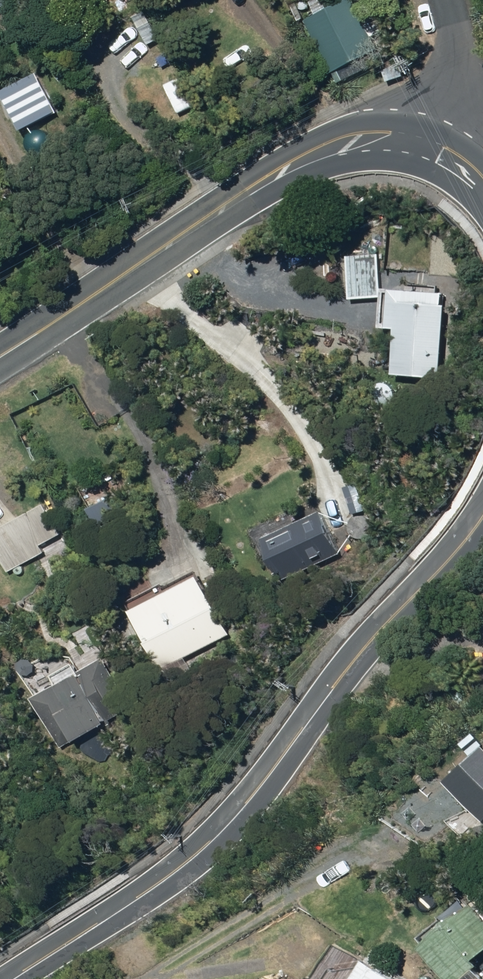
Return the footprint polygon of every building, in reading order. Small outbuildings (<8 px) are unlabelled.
[(309,19),(336,72),(380,49),(355,0),(348,0),(309,19)] [(390,81),(404,76),(399,64),(384,70),(390,81)] [(0,90),(0,99),(15,130),(52,112),(33,74),(0,90)] [(349,252),(352,299),(382,297),(379,251),(349,252)] [(396,373),(441,377),(448,294),(389,289),(385,322),(399,323),(396,373)] [(0,530),(0,553),(9,570),(44,552),(40,544),(63,533),(48,505),(5,528),(0,530)] [(284,580),(341,553),(321,510),(263,538),(284,580)] [(188,584),(137,611),(166,665),(230,630),(202,577),(188,584)] [(130,707),(104,661),(36,700),(62,747),(130,707)] [(481,749),(443,785),(478,822),(482,818),(482,752),(481,749)] [(456,978),(465,978),(482,965),(482,956),(482,955),(482,902),(482,901),(428,945),(456,978)] [(401,972),(398,977),(370,958),(355,978),(410,978),(401,972)]
